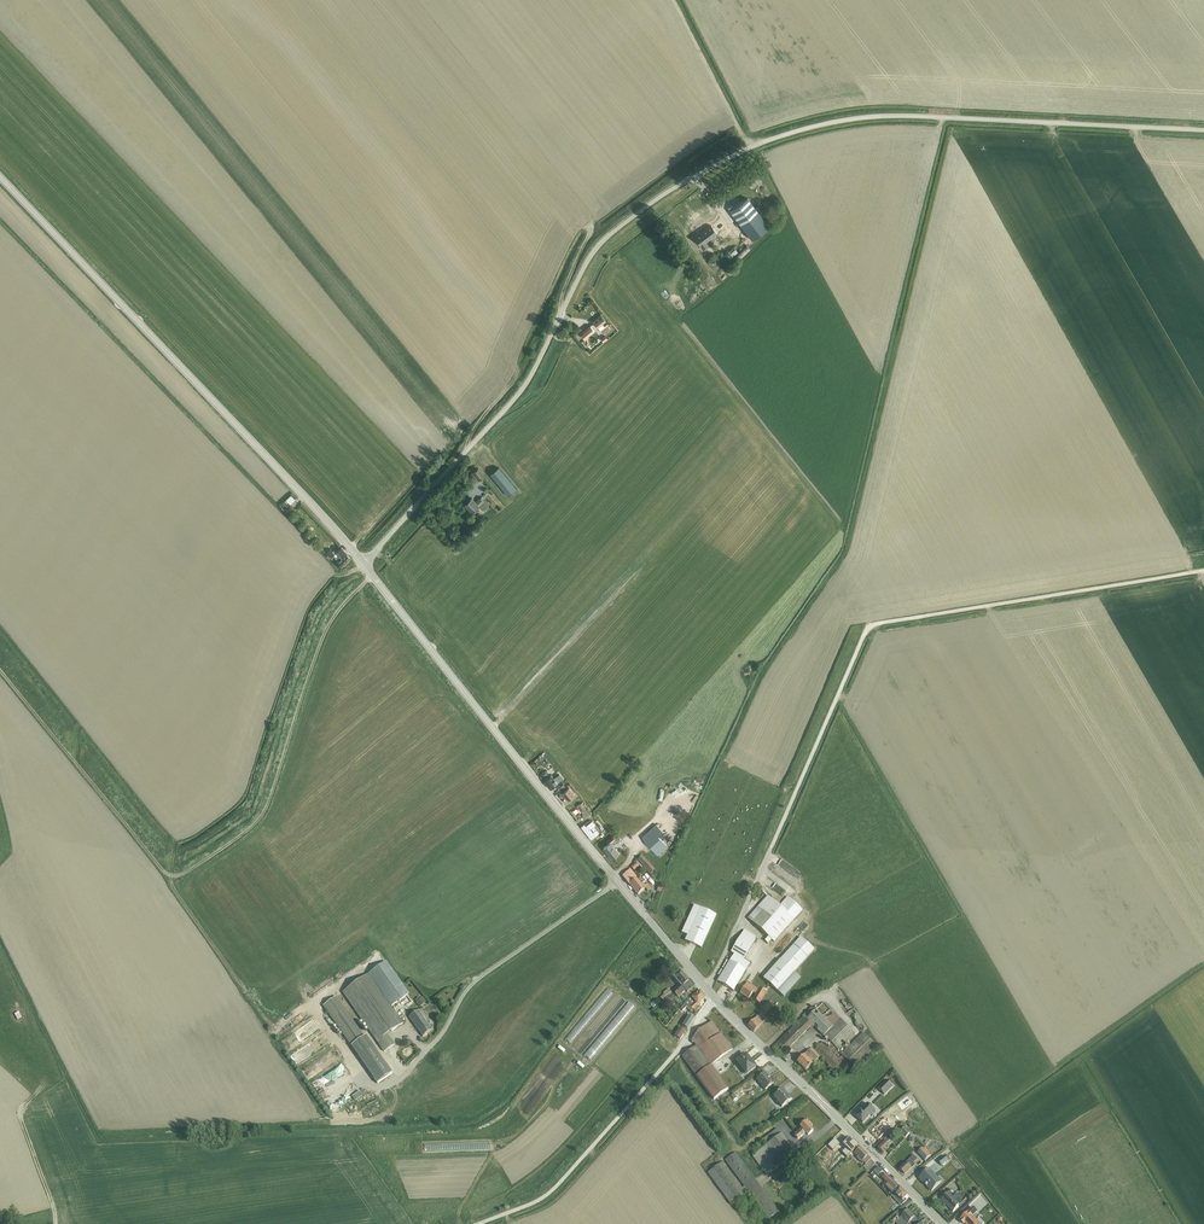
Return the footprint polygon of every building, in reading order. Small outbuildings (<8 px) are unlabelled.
[(747,198),(730,211),(753,242),(770,227),(747,198)] [(715,222),(694,239),(702,250),(709,245),(706,241),(720,230),(715,222)] [(737,245),(744,239),(741,236),(734,242),(737,245)] [(736,254),(740,259),(750,250),(746,245),(736,254)] [(602,316),(593,323),(597,328),(597,327),(601,332),(608,326),(607,326),(609,325),(602,316)] [(590,326),(580,334),(584,339),(594,331),(590,326)] [(499,468),(491,475),(508,496),(516,489),(499,468)] [(479,480),(484,476),(478,469),(473,473),(469,476),(475,483),(479,480)] [(292,495),(287,500),(291,504),(296,499),(292,495)] [(489,504),(485,500),(484,501),(481,498),(479,500),(478,499),(475,502),(472,498),(465,505),(472,513),(479,506),(481,509),(482,509),(484,509),(485,509),(489,504)] [(348,561),(345,558),(348,554),(342,548),(337,552),(335,550),(333,552),(331,549),(327,553),(331,558),(334,556),(339,562),(337,564),(341,568),(348,561)] [(544,781),(550,789),(558,783),(560,781),(556,776),(554,778),(551,775),(550,776),(548,773),(547,774),(545,771),(539,775),(541,778),(544,781)] [(572,793),(566,785),(563,788),(560,791),(566,799),(572,793)] [(586,809),(581,812),(586,818),(590,814),(586,809)] [(586,825),(582,829),(591,840),(601,832),(596,825),(598,824),(597,822),(596,821),(587,828),(586,825)] [(662,832),(656,825),(642,837),(658,855),(667,846),(658,836),(662,832)] [(603,848),(612,859),(619,853),(611,843),(615,839),(610,833),(607,835),(610,839),(607,841),(609,844),(603,848)] [(642,857),(637,862),(646,872),(649,875),(654,872),(651,868),(642,857)] [(789,885),(794,879),(778,867),(774,873),(789,885)] [(638,881),(632,873),(630,871),(622,877),(637,895),(643,891),(645,889),(648,886),(648,885),(645,887),(643,885),(644,883),(641,879),(638,881)] [(770,889),(782,898),(786,892),(774,883),(770,889)] [(769,893),(749,917),(775,940),(801,909),(786,896),(780,903),(769,893)] [(704,948),(717,913),(699,907),(687,942),(704,948)] [(793,933),(798,937),(809,925),(804,921),(793,933)] [(758,939),(745,932),(732,954),(734,955),(718,983),(733,992),(750,964),(745,961),(758,939)] [(802,938),(764,980),(778,992),(816,950),(802,938)] [(370,975),(398,1015),(411,1005),(383,965),(370,975)] [(689,992),(695,987),(681,970),(675,975),(683,986),(674,993),(678,997),(687,990),(689,992)] [(370,975),(344,993),(385,1052),(395,1045),(388,1035),(403,1024),(370,975)] [(747,984),(740,995),(750,1001),(753,995),(757,997),(754,1002),(760,1006),(767,993),(760,989),(759,991),(747,984)] [(669,990),(660,997),(663,1000),(671,993),(669,990)] [(700,1001),(704,997),(700,991),(693,997),(697,1001),(689,1007),(692,1011),(701,1003),(700,1001)] [(337,998),(324,1007),(352,1047),(365,1037),(337,998)] [(418,998),(415,1000),(417,1003),(416,1003),(420,1007),(426,1002),(423,998),(420,1000),(418,998)] [(813,1005),(773,1045),(781,1054),(812,1024),(833,1045),(827,1050),(822,1045),(815,1052),(838,1076),(851,1063),(855,1068),(877,1046),(863,1032),(859,1036),(841,1053),(838,1050),(856,1032),(824,1000),(816,1008),(813,1005)] [(770,1003),(762,1009),(767,1014),(774,1007),(770,1003)] [(847,1014),(860,1033),(867,1029),(853,1010),(847,1014)] [(419,1011),(409,1018),(423,1037),(432,1030),(419,1011)] [(687,1025),(692,1018),(686,1014),(681,1021),(687,1025)] [(749,1028),(762,1040),(767,1035),(759,1027),(764,1022),(759,1017),(749,1028)] [(715,1023),(691,1040),(696,1047),(682,1058),(715,1103),(731,1091),(712,1065),(734,1049),(715,1023)] [(677,1038),(682,1031),(676,1026),(671,1033),(677,1038)] [(287,1039),(289,1046),(301,1042),(299,1036),(287,1039)] [(393,1075),(366,1037),(352,1047),(378,1085),(393,1075)] [(820,1059),(811,1050),(797,1063),(806,1073),(820,1059)] [(748,1055),(738,1063),(749,1077),(759,1069),(748,1055)] [(766,1074),(757,1081),(765,1092),(774,1085),(766,1074)] [(884,1096),(895,1087),(888,1078),(877,1088),(884,1096)] [(344,1102),(352,1098),(347,1090),(339,1094),(344,1102)] [(774,1098),(783,1109),(793,1101),(783,1090),(774,1098)] [(362,1096),(360,1092),(352,1097),(355,1101),(362,1096)] [(905,1098),(908,1102),(911,1100),(915,1105),(919,1103),(912,1093),(905,1098)] [(869,1103),(855,1116),(863,1125),(878,1112),(869,1103)] [(776,1120),(782,1114),(778,1110),(772,1115),(776,1120)] [(817,1128),(807,1118),(798,1126),(800,1129),(794,1134),(798,1139),(805,1132),(809,1136),(817,1128)] [(884,1127),(880,1123),(867,1136),(874,1143),(880,1136),(877,1134),(884,1127)] [(751,1153),(767,1177),(799,1154),(780,1128),(764,1139),(766,1143),(751,1153)] [(910,1135),(904,1129),(901,1132),(907,1138),(910,1135)] [(854,1147),(845,1138),(839,1145),(848,1154),(854,1147)] [(833,1139),(826,1145),(830,1149),(837,1143),(833,1139)] [(884,1141),(878,1148),(883,1153),(890,1147),(884,1141)] [(917,1152),(924,1158),(930,1151),(922,1145),(917,1152)] [(868,1161),(858,1152),(851,1161),(861,1169),(868,1161)] [(738,1154),(728,1161),(769,1217),(778,1211),(738,1154)] [(901,1165),(906,1172),(916,1164),(914,1162),(918,1159),(915,1155),(901,1165)] [(948,1155),(939,1161),(943,1166),(952,1160),(948,1155)] [(831,1171),(839,1163),(837,1160),(828,1168),(831,1171)] [(724,1165),(710,1176),(730,1205),(745,1194),(724,1165)] [(876,1181),(885,1173),(880,1167),(871,1175),(876,1181)] [(930,1170),(919,1180),(933,1194),(943,1183),(930,1170)] [(903,1207),(911,1199),(887,1176),(884,1179),(890,1184),(888,1186),(895,1193),(892,1196),(903,1207)] [(952,1196),(945,1204),(953,1212),(961,1204),(952,1196)] [(965,1223),(978,1223),(972,1217),(979,1211),(975,1207),(961,1219),(965,1223)] [(909,1210),(896,1223),(897,1223),(916,1223),(919,1221),(915,1218),(916,1217),(909,1210)]
